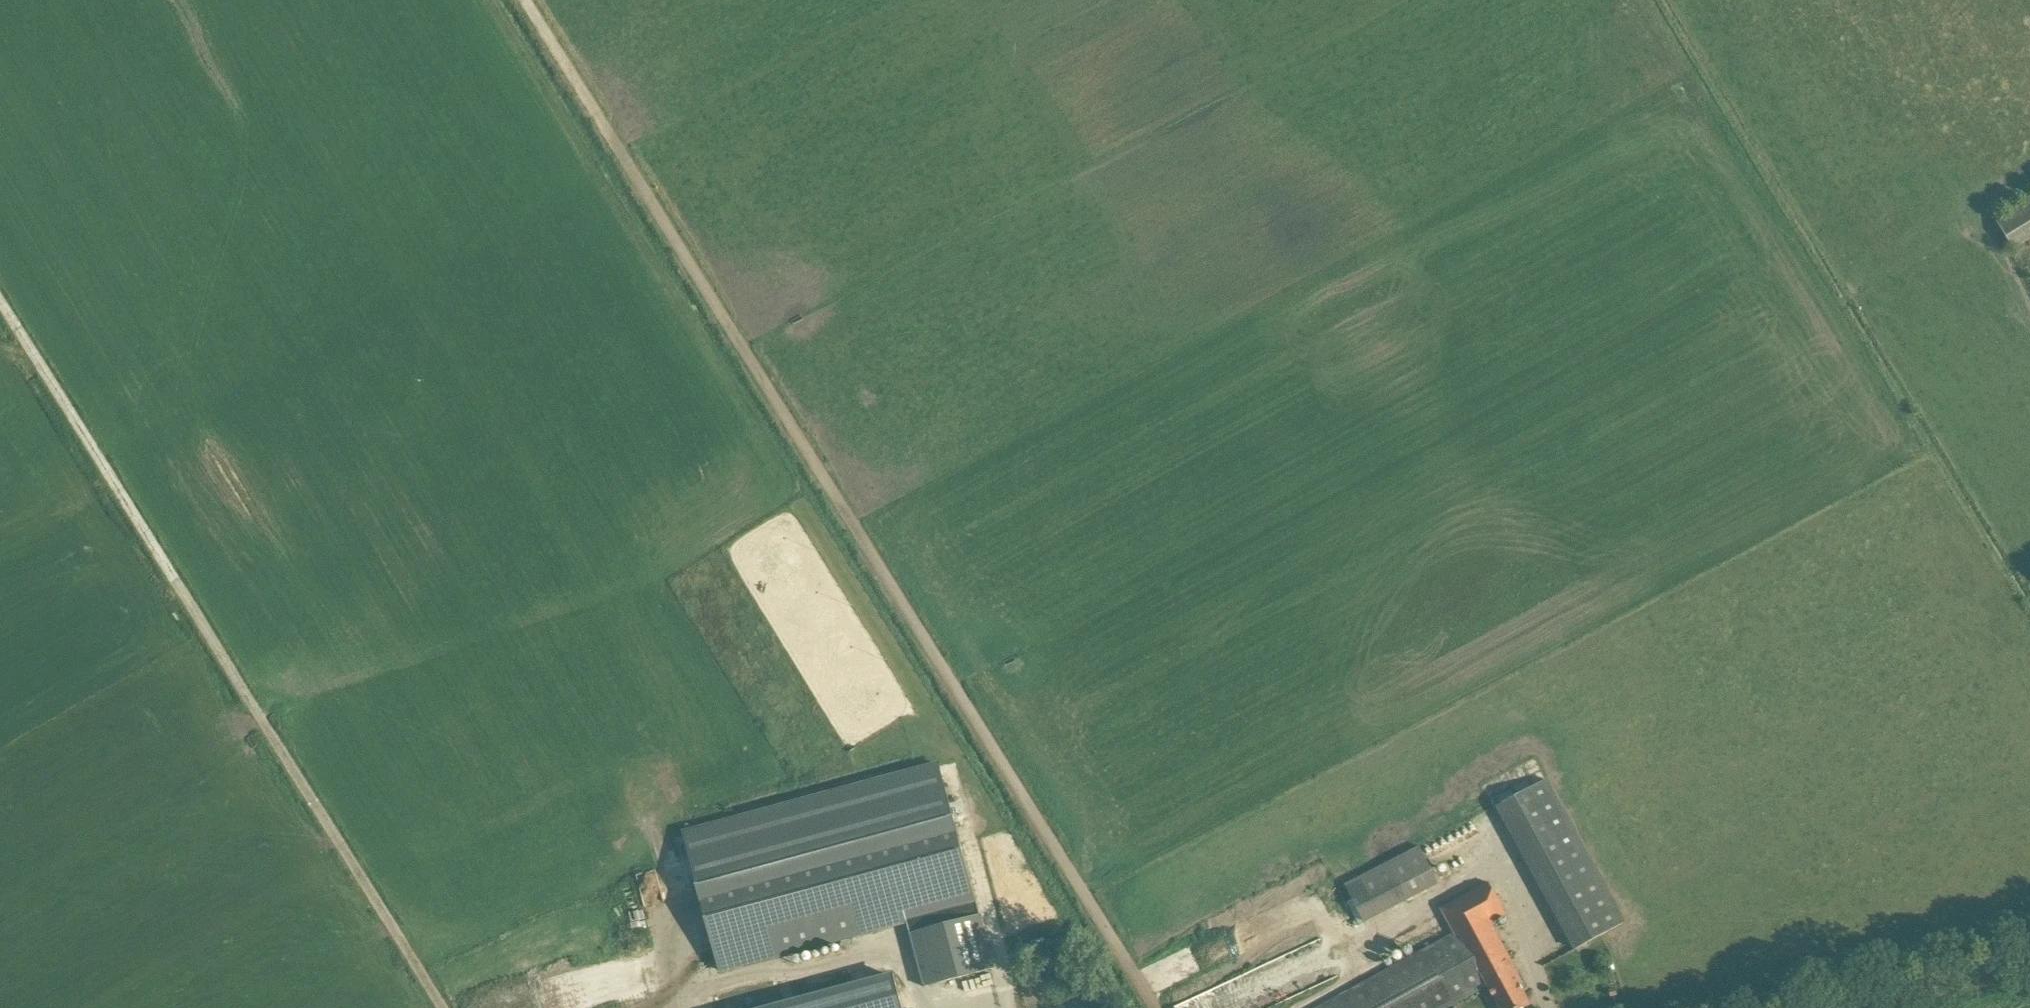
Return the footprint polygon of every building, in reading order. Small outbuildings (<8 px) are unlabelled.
[(2029,228),(2029,193),(1991,213),(2005,241),(2029,228)] [(682,829),(698,888),(721,973),(907,923),(924,987),(996,968),(940,760),(682,829)] [(1498,806),(1576,949),(1625,922),(1547,779),(1498,806)] [(1339,876),(1364,927),(1441,887),(1420,848),(1389,864),(1384,853),(1339,876)] [(1506,914),(1489,882),(1442,908),(1456,933),(1318,1007),(1446,1007),(1488,985),(1500,1007),(1524,1007),(1531,1004),(1516,976),(1519,974),(1491,922),(1506,914)] [(778,1007),(903,1007),(895,977),(778,1007)] [(1176,1007),(1219,1007),(1214,991),(1174,1002),(1176,1007)]
